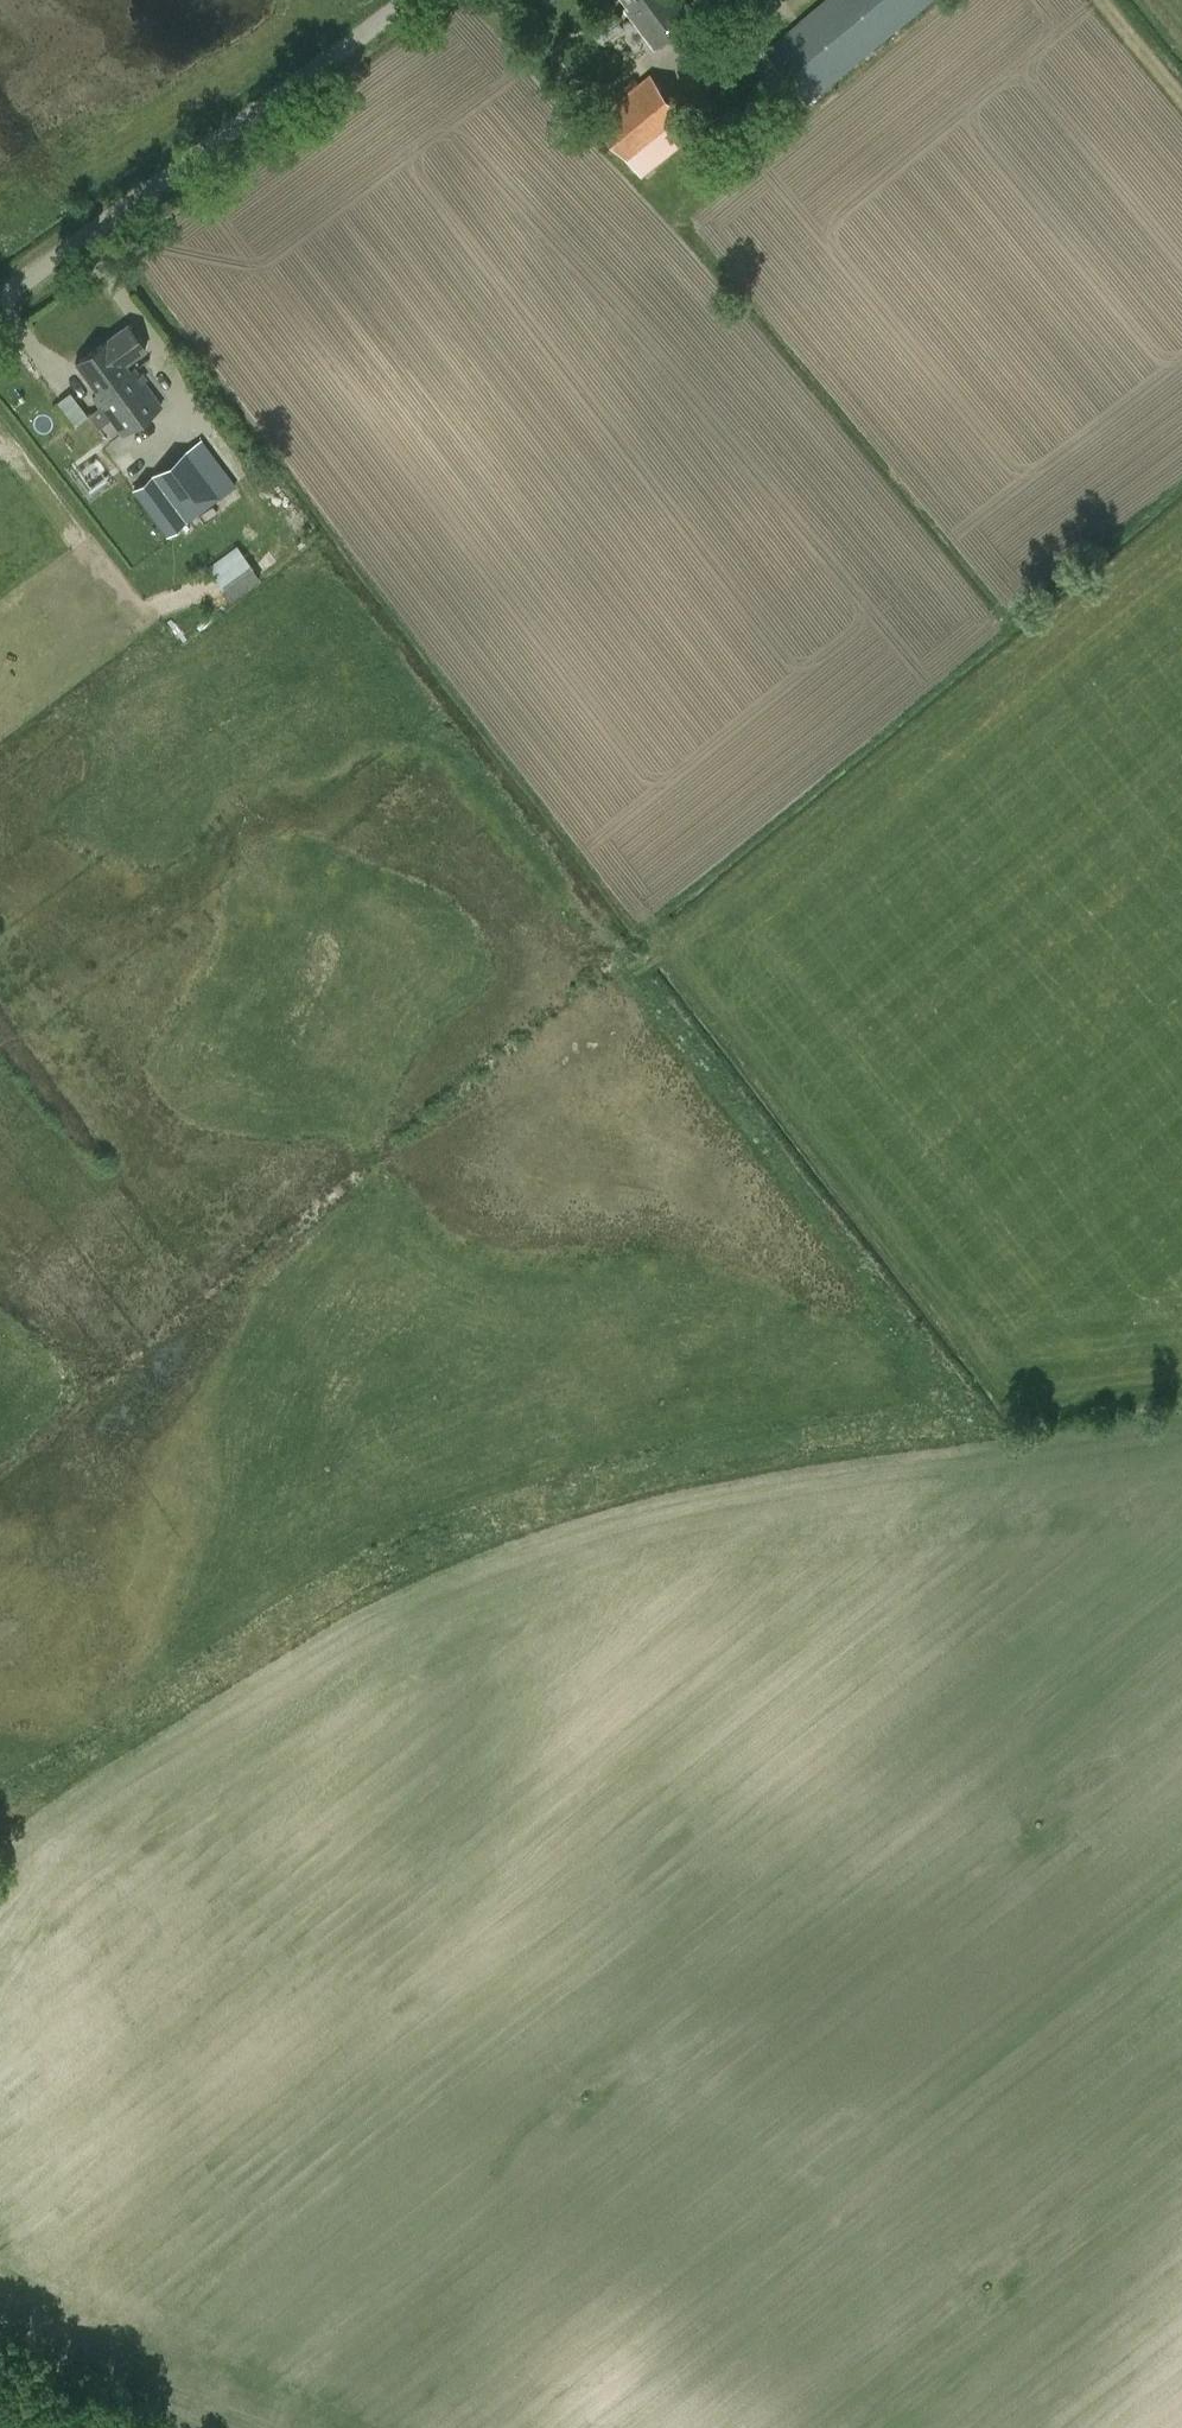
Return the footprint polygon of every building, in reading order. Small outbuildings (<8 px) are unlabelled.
[(631,14),(650,0),(626,0),(631,7),(627,9),(631,14)] [(631,14),(655,47),(697,17),(685,0),(650,0),(631,14)] [(765,51),(808,104),(933,0),(826,0),(765,51)] [(595,118),(643,176),(698,131),(651,73),(595,118)] [(92,398),(120,436),(160,406),(133,369),(130,372),(124,365),(144,350),(126,325),(75,363),(98,394),(92,398)] [(67,390),(55,398),(70,424),(83,416),(67,390)] [(202,439),(133,488),(166,535),(235,486),(202,439)] [(237,545),(206,568),(229,600),(261,578),(251,565),(271,551),(261,537),(242,551),(237,545)]
